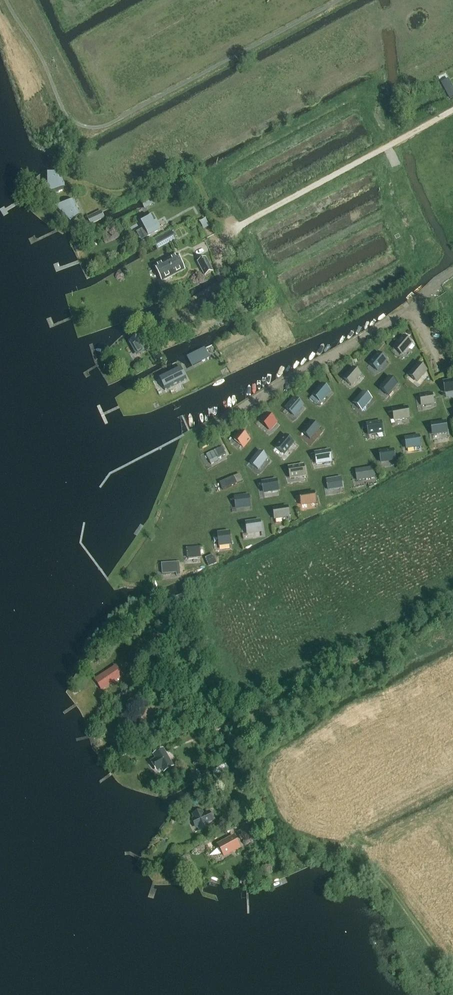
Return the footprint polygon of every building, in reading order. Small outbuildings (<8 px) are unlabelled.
[(60,174),(48,174),(48,195),(65,189),(60,174)] [(188,184),(182,187),(186,195),(192,192),(188,184)] [(141,202),(144,208),(157,202),(154,195),(141,202)] [(73,202),(56,209),(71,224),(79,216),(73,202)] [(100,210),(86,217),(90,224),(104,218),(100,210)] [(142,224),(144,229),(138,233),(142,240),(160,230),(152,216),(149,217),(151,219),(142,224)] [(171,231),(152,242),(157,250),(176,239),(171,231)] [(177,255),(155,267),(162,280),(185,269),(177,255)] [(197,262),(204,276),(213,272),(206,257),(197,262)] [(208,313),(221,308),(217,299),(205,305),(208,313)] [(142,335),(128,342),(129,344),(134,352),(138,350),(141,355),(150,350),(142,335)] [(402,355),(412,344),(404,337),(394,348),(402,355)] [(209,358),(204,348),(197,352),(202,362),(209,358)] [(378,351),(369,362),(377,368),(385,357),(378,351)] [(420,363),(409,375),(418,383),(429,371),(420,363)] [(444,367),(446,373),(452,371),(452,364),(452,363),(444,367)] [(181,368),(159,379),(165,391),(187,380),(181,368)] [(353,369),(344,379),(351,386),(361,375),(353,369)] [(389,378),(380,389),(388,395),(397,384),(389,378)] [(443,383),(444,395),(452,393),(452,381),(443,383)] [(322,385),(313,396),(321,402),(330,391),(322,385)] [(371,399),(363,392),(354,403),(362,410),(371,399)] [(434,393),(420,396),(422,406),(436,404),(434,393)] [(295,397),(286,408),(294,415),(303,404),(295,397)] [(407,408),(393,410),(395,420),(409,418),(407,408)] [(277,422),(265,412),(258,420),(270,430),(277,422)] [(430,423),(432,437),(448,434),(445,420),(430,423)] [(312,422),(302,434),(311,441),(320,428),(312,422)] [(369,435),(383,433),(381,423),(367,425),(369,435)] [(252,439),(240,430),(233,440),(245,449),(252,439)] [(276,448),(284,454),(293,443),(285,437),(276,448)] [(419,437),(405,439),(407,450),(421,447),(419,437)] [(206,455),(211,465),(219,461),(218,459),(226,455),(222,447),(206,455)] [(394,450),(380,452),(381,462),(395,460),(394,450)] [(267,459),(259,452),(250,463),(258,470),(267,459)] [(315,454),(317,464),(331,462),(329,452),(315,454)] [(303,466),(288,468),(290,478),(304,476),(303,466)] [(375,478),(373,467),(356,470),(358,480),(375,478)] [(223,490),(243,483),(239,474),(220,483),(223,490)] [(340,478),(328,480),(330,490),(341,488),(340,478)] [(278,491),(276,481),(262,483),(264,493),(278,491)] [(314,493),(300,495),(302,505),(316,503),(314,493)] [(249,496),(235,497),(236,508),(250,507),(249,496)] [(273,510),(275,519),(289,517),(287,508),(273,510)] [(246,524),(247,534),(261,532),(260,522),(246,524)] [(217,533),(219,547),(232,546),(230,531),(217,533)] [(186,548),(187,559),(201,558),(200,547),(186,548)] [(217,564),(213,555),(205,558),(209,567),(217,564)] [(162,575),(181,573),(180,562),(161,564),(162,575)] [(182,596),(170,599),(173,609),(185,605),(182,596)] [(116,665),(94,680),(102,691),(124,677),(116,665)] [(136,726),(128,713),(117,719),(124,733),(136,726)] [(240,753),(234,742),(227,746),(233,757),(240,753)] [(153,754),(155,758),(150,761),(157,772),(162,769),(164,772),(167,770),(168,771),(172,768),(175,766),(164,748),(153,754)] [(204,813),(202,810),(192,814),(194,818),(191,819),(196,829),(198,828),(200,832),(210,827),(210,826),(215,824),(214,821),(215,821),(210,810),(204,813)] [(246,830),(238,834),(241,839),(249,836),(246,830)] [(217,844),(224,858),(242,849),(234,835),(217,844)]
